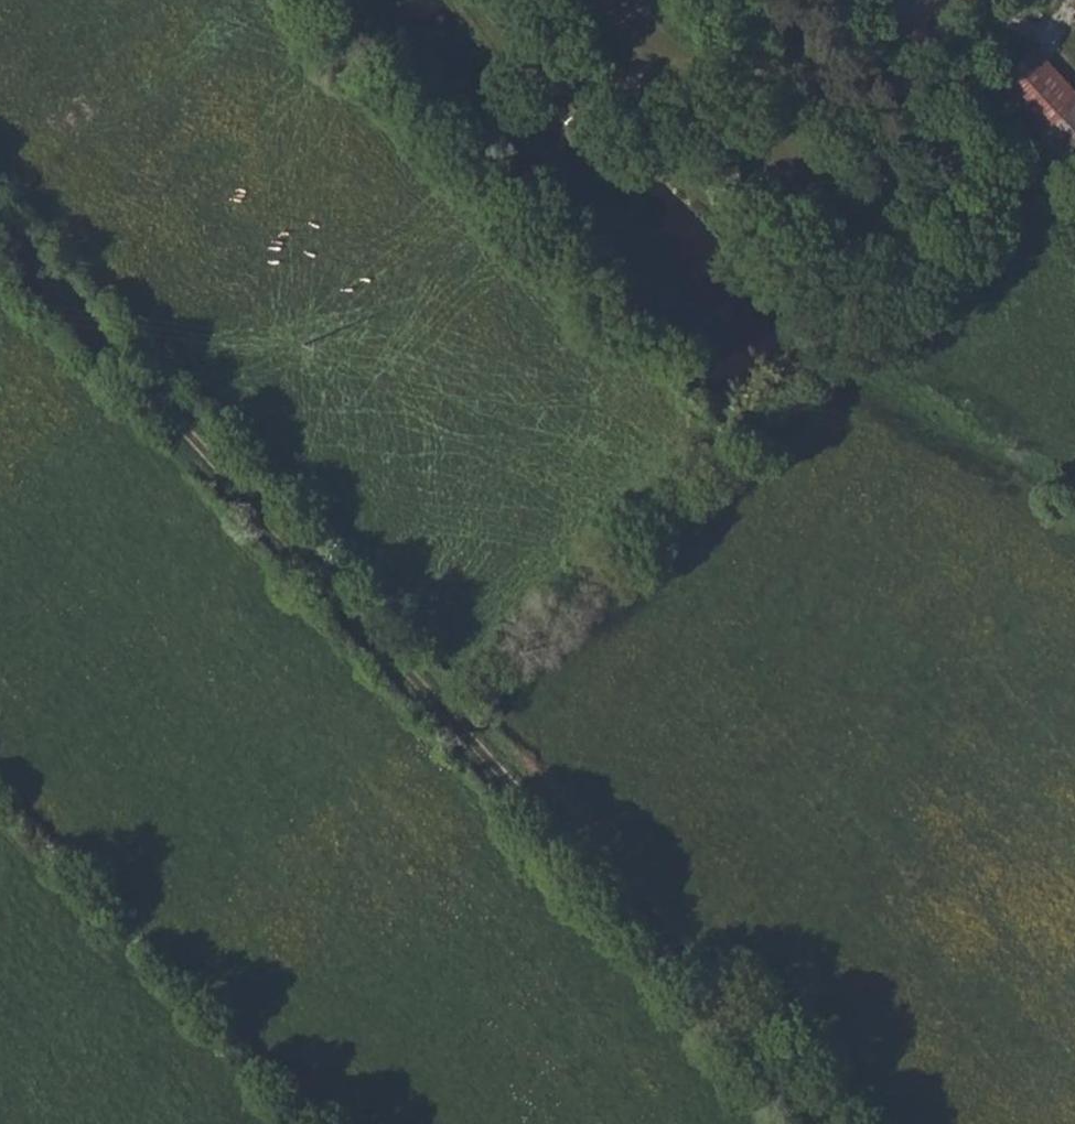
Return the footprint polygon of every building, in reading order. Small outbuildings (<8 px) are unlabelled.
[(985,86),(1030,132),(1066,96),(1025,49),(985,86)] [(1051,154),(1074,131),(1074,106),(1066,96),(1030,132),(1051,154)]
